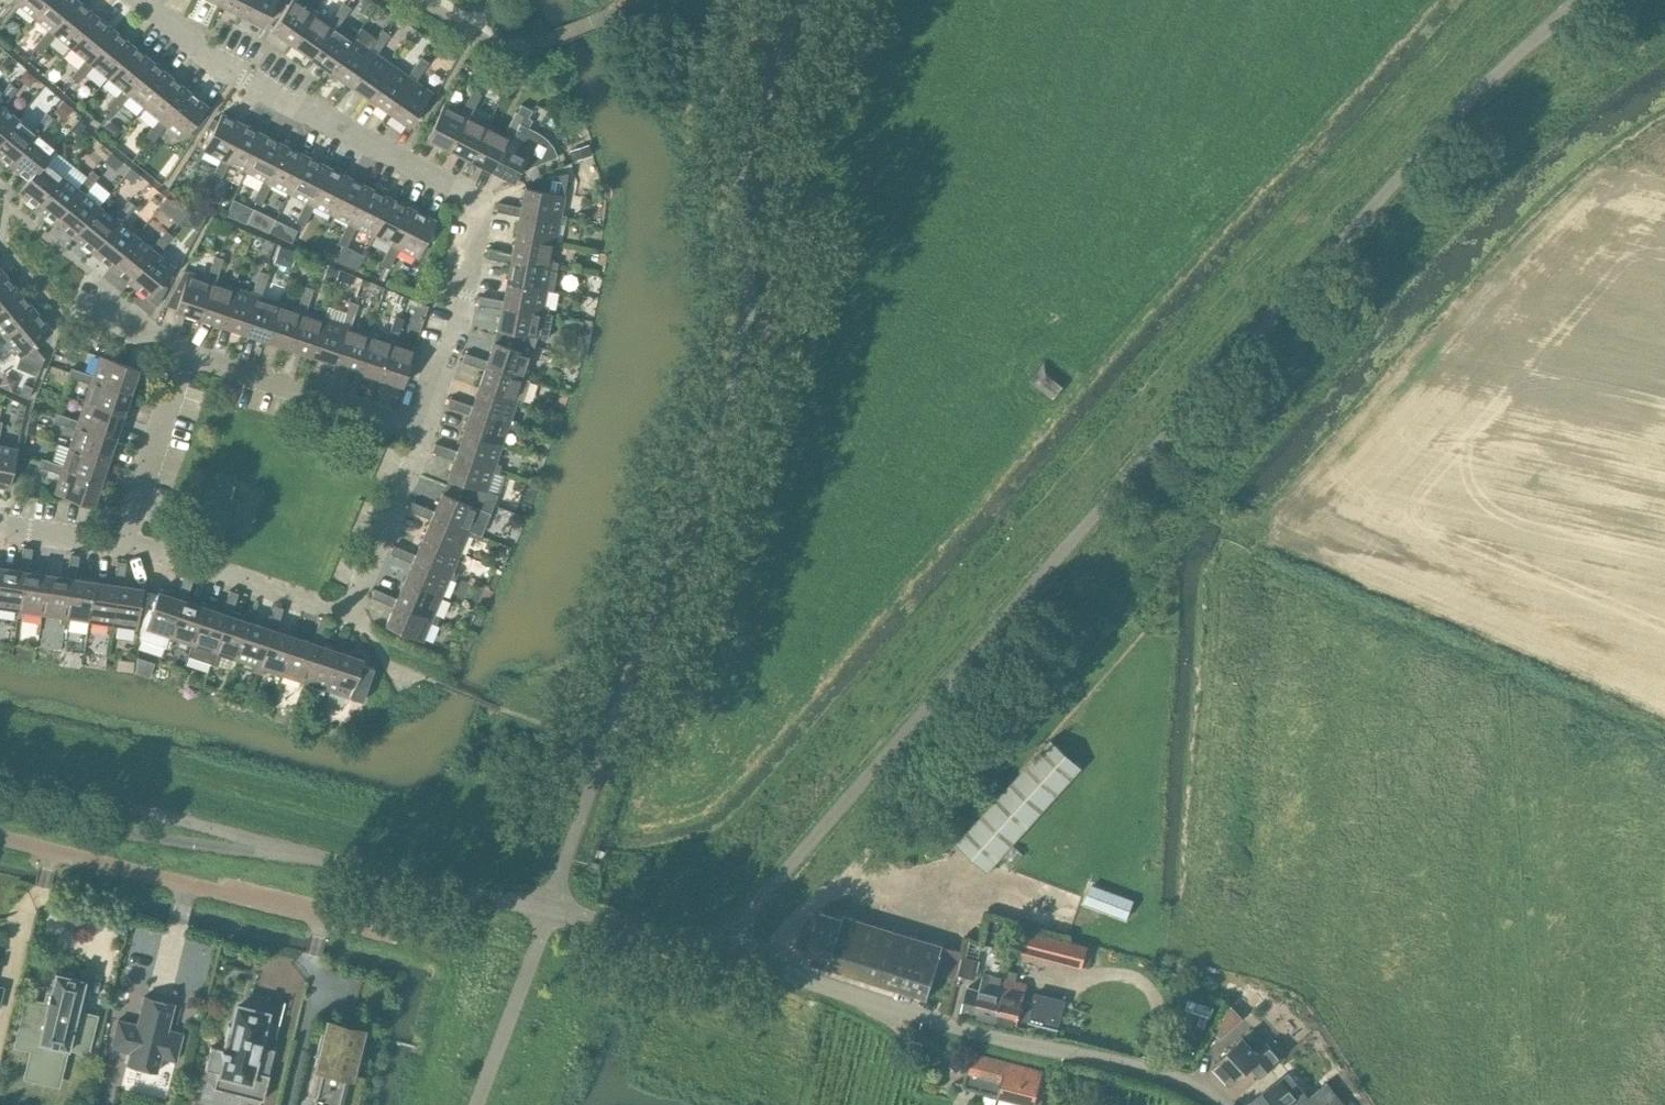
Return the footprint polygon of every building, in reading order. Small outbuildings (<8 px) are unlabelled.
[(6,7),(13,13),(21,4),(17,1),(18,0),(12,0),(6,7)] [(21,4),(35,16),(48,0),(18,0),(17,1),(21,4)] [(35,16),(50,28),(43,37),(50,43),(57,34),(54,31),(78,1),(77,0),(48,0),(35,16)] [(242,14),(249,0),(223,0),(221,4),(242,14)] [(242,14),(264,25),(277,0),(249,0),(242,14)] [(315,11),(299,0),(293,0),(272,29),(292,43),(315,11)] [(54,31),(57,34),(72,46),(97,16),(78,1),(54,31)] [(345,18),(352,8),(344,2),(337,12),(345,18)] [(13,13),(6,7),(0,15),(0,19),(5,23),(13,13)] [(334,25),(330,22),(315,11),(292,43),(312,57),(334,25)] [(331,71),(354,38),(338,27),(345,18),(337,12),(330,22),(334,25),(312,57),(331,71)] [(115,31),(97,16),(72,46),(87,58),(79,67),(87,73),(94,64),(91,61),(115,31)] [(331,71),(351,84),(373,52),(369,49),(376,39),(361,28),(354,38),(331,71)] [(376,39),(383,45),(390,35),(383,30),(376,39)] [(94,64),(109,76),(133,46),(115,31),(91,61),(94,64)] [(35,47),(42,53),(50,43),(43,37),(35,47)] [(351,84),(370,98),(393,66),(377,54),(383,45),(376,39),(369,49),(373,52),(351,84)] [(123,103),(131,94),(127,91),(152,61),(133,46),(109,76),(124,88),(116,97),(123,103)] [(423,72),(429,62),(422,57),(415,67),(423,72)] [(170,76),(152,61),(127,91),(131,94),(146,106),(170,76)] [(370,98),(389,111),(412,79),(408,76),(393,66),(370,98)] [(79,67),(71,77),(79,83),(87,73),(79,67)] [(416,82),(423,72),(415,67),(408,76),(412,79),(389,111),(409,125),(432,93),(416,82)] [(160,134),(168,125),(164,122),(189,91),(170,76),(146,106),(160,119),(153,128),(160,134)] [(493,82),(489,90),(500,96),(504,87),(493,82)] [(10,98),(18,89),(11,83),(3,92),(10,98)] [(476,105),(482,94),(473,90),(468,101),(476,105)] [(168,125),(183,137),(208,107),(189,91),(164,122),(168,125)] [(0,96),(0,141),(17,119),(3,107),(10,98),(3,92),(0,96)] [(116,97),(108,107),(115,113),(123,103),(116,97)] [(468,101),(463,111),(467,113),(449,149),(470,159),(488,124),(471,115),(476,105),(468,101)] [(463,111),(445,102),(427,137),(449,149),(467,113),(463,111)] [(524,116),(528,118),(532,110),(521,105),(517,112),(516,111),(510,122),(518,126),(524,116)] [(47,128),(55,119),(47,113),(40,122),(47,128)] [(225,172),(230,162),(226,160),(244,125),(222,114),(204,149),(222,158),(216,168),(225,172)] [(532,120),(528,118),(524,116),(518,126),(510,122),(505,133),(509,135),(492,170),(514,181),(520,169),(522,171),(557,156),(553,146),(546,138),(537,132),(528,128),(532,120)] [(11,165),(36,134),(32,131),(17,119),(0,141),(0,156),(11,165)] [(71,129),(78,135),(86,125),(79,119),(71,129)] [(11,165),(29,179),(29,180),(45,161),(55,150),(40,137),(47,128),(40,122),(32,131),(36,134),(11,165)] [(470,159),(492,170),(509,135),(505,133),(488,124),(470,159)] [(265,135),(244,125),(226,160),(230,162),(247,171),(265,135)] [(145,137),(152,143),(160,134),(153,128),(145,137)] [(286,146),(265,135),(247,171),(264,179),(259,189),(267,194),(272,183),(269,181),(286,146)] [(587,145),(569,150),(573,161),(590,156),(587,145)] [(307,157),(286,146),(269,181),(272,183),(290,192),(307,157)] [(105,162),(116,171),(123,162),(112,154),(105,162)] [(329,167),(307,157),(290,192),(307,200),(301,211),(310,215),(315,205),(311,203),(329,167)] [(63,176),(45,161),(29,180),(29,179),(19,192),(38,207),(63,176)] [(350,178),(329,167),(311,203),(315,205),(332,213),(350,178)] [(219,183),(225,172),(216,168),(211,179),(219,183)] [(92,185),(100,176),(93,170),(85,179),(92,185)] [(510,205),(508,214),(520,216),(521,211),(566,220),(567,215),(560,214),(564,195),(563,194),(567,173),(546,178),(544,191),(525,187),(521,207),(510,205)] [(38,207),(56,222),(82,191),(78,188),(63,176),(38,207)] [(371,189),(350,178),(332,213),(349,222),(344,232),(352,236),(357,226),(353,224),(371,189)] [(85,179),(78,188),(82,191),(56,222),(75,237),(100,206),(85,194),(92,185),(85,179)] [(253,200),(262,204),(267,194),(259,189),(253,200)] [(392,199),(371,189),(353,224),(357,226),(375,235),(392,199)] [(414,210),(392,199),(375,235),(391,243),(386,253),(395,258),(400,247),(396,245),(414,210)] [(137,206),(129,200),(122,209),(129,215),(137,206)] [(496,212),(508,214),(510,205),(498,202),(496,212)] [(118,221),(115,218),(100,206),(75,237),(93,252),(118,221)] [(93,252),(111,267),(137,236),(122,224),(129,215),(122,209),(115,218),(118,221),(93,252)] [(435,221),(414,210),(396,245),(400,247),(418,256),(435,221)] [(304,226),(310,215),(301,211),(296,222),(304,226)] [(521,211),(520,216),(516,235),(555,242),(559,223),(565,224),(566,220),(521,211)] [(166,245),(173,236),(166,230),(159,240),(166,245)] [(338,243),(347,247),(352,236),(344,232),(338,243)] [(499,261),(511,263),(512,258),(557,267),(558,262),(551,261),(555,242),(516,235),(513,254),(501,251),(499,261)] [(111,267),(130,282),(155,251),(151,248),(137,236),(111,267)] [(159,240),(151,248),(155,251),(130,282),(149,297),(174,267),(159,254),(166,245),(159,240)] [(280,246),(274,262),(291,268),(297,252),(280,246)] [(489,249),(488,257),(487,258),(499,261),(501,251),(489,249)] [(389,268),(395,258),(386,253),(381,264),(389,268)] [(224,259),(215,256),(211,267),(220,270),(224,259)] [(511,263),(507,281),(546,289),(553,290),(557,267),(512,258),(511,263)] [(212,280),(199,317),(222,325),(234,287),(216,281),(220,270),(211,267),(208,278),(212,280)] [(184,271),(165,306),(199,317),(212,280),(208,278),(184,271)] [(265,285),(269,274),(260,271),(256,282),(265,285)] [(21,293),(6,275),(0,280),(0,311),(21,293)] [(490,307),(502,309),(503,305),(548,313),(549,309),(542,307),(546,289),(507,281),(504,300),(492,298),(490,307)] [(256,282),(253,294),(257,295),(245,332),(267,340),(280,302),(261,296),(265,285),(256,282)] [(310,300),(314,289),(305,286),(302,297),(310,300)] [(234,287),(222,325),(245,332),(257,295),(253,294),(234,287)] [(6,337),(36,312),(21,293),(0,311),(0,330),(6,337)] [(479,305),(490,307),(492,298),(480,296),(479,305)] [(302,310),(290,347),(312,355),(325,318),(307,312),(310,300),(302,297),(298,309),(302,310)] [(355,315),(359,304),(351,301),(347,313),(355,315)] [(302,310),(298,309),(280,302),(267,340),(289,347),(302,310)] [(502,309),(498,329),(520,333),(519,340),(535,345),(537,336),(548,338),(552,314),(548,313),(503,305),(502,309)] [(36,312),(6,337),(21,356),(52,331),(36,312)] [(335,363),(357,370),(370,333),(352,327),(355,315),(347,313),(343,324),(347,325),(335,363)] [(404,319),(396,316),(392,328),(400,331),(404,319)] [(312,355),(335,363),(347,325),(343,324),(325,318),(312,355)] [(392,340),(380,378),(403,385),(415,348),(397,342),(400,331),(392,328),(388,339),(392,340)] [(370,333),(357,370),(380,378),(392,340),(388,339),(370,333)] [(474,365),(485,369),(486,364),(530,379),(532,375),(525,373),(531,354),(494,342),(488,360),(477,357),(474,365)] [(465,353),(462,362),(474,365),(477,357),(465,353)] [(81,380),(92,384),(93,380),(130,392),(138,369),(101,356),(95,375),(84,372),(81,380)] [(1053,400),(1068,382),(1045,362),(1030,381),(1053,400)] [(479,387),(516,400),(523,402),(530,379),(486,364),(485,369),(479,387)] [(31,368),(20,395),(29,399),(39,372),(31,368)] [(69,376),(81,380),(84,372),(72,368),(69,376)] [(0,384),(0,385),(12,391),(17,381),(5,374),(0,384)] [(93,380),(92,384),(86,402),(123,414),(130,392),(93,380)] [(473,405),(462,402),(459,410),(470,414),(471,410),(515,425),(517,420),(510,418),(516,400),(479,387),(473,405)] [(462,402),(450,398),(447,407),(459,410),(462,402)] [(66,425),(77,429),(78,425),(115,437),(123,414),(86,402),(80,420),(69,417),(66,425)] [(464,432),(501,445),(507,427),(514,429),(515,425),(471,410),(470,414),(464,432)] [(57,413),(54,422),(66,425),(69,417),(57,413)] [(78,425),(77,429),(71,447),(108,460),(115,437),(78,425)] [(444,456),(455,459),(456,455),(500,470),(502,465),(495,463),(501,445),(464,432),(458,451),(447,447),(444,456)] [(432,452),(444,456),(447,447),(435,443),(432,452)] [(10,485),(17,449),(0,445),(0,486),(9,488),(10,485)] [(65,465),(54,462),(51,470),(62,474),(63,470),(101,482),(108,460),(71,447),(65,465)] [(455,459),(442,493),(479,508),(491,513),(504,476),(499,474),(500,470),(456,455),(455,459)] [(42,458),(39,467),(51,470),(54,462),(42,458)] [(93,506),(101,482),(63,470),(62,474),(55,493),(93,506)] [(479,508),(442,493),(435,511),(424,506),(420,515),(431,520),(433,515),(475,533),(481,536),(491,513),(479,508)] [(413,502),(409,510),(420,515),(424,506),(413,502)] [(433,515),(431,520),(424,537),(460,553),(467,535),(473,538),(475,533),(433,515)] [(460,553),(424,537),(416,555),(405,550),(402,558),(412,563),(414,559),(457,577),(458,573),(452,570),(460,553)] [(405,550),(394,545),(390,554),(402,558),(405,550)] [(33,548),(24,547),(22,559),(31,560),(33,548)] [(78,567),(80,555),(71,554),(69,566),(78,567)] [(25,571),(18,617),(22,617),(23,611),(42,614),(48,575),(29,572),(31,560),(22,559),(20,571),(25,571)] [(412,563),(405,581),(441,596),(449,579),(455,581),(457,577),(414,559),(412,563)] [(125,574),(127,562),(118,561),(116,573),(125,574)] [(69,566),(67,577),(71,578),(65,624),(69,624),(70,618),(89,621),(95,582),(76,579),(78,567),(69,566)] [(0,575),(0,607),(14,609),(13,616),(18,617),(25,571),(20,571),(1,568),(0,575)] [(119,585),(112,631),(116,631),(117,625),(137,628),(143,589),(123,586),(125,574),(116,573),(114,584),(119,585)] [(67,577),(48,575),(42,614),(61,617),(60,623),(65,624),(71,578),(67,577)] [(189,590),(193,578),(185,575),(181,587),(189,590)] [(383,602),(394,607),(396,603),(438,621),(440,617),(434,614),(441,596),(405,581),(397,598),(387,594),(383,602)] [(95,582),(89,621),(108,624),(107,630),(112,631),(119,585),(114,584),(95,582)] [(192,644),(204,607),(186,601),(189,590),(181,587),(177,598),(182,599),(167,643),(171,645),(174,638),(192,644)] [(375,589),(372,597),(383,602),(387,594),(375,589)] [(235,605),(239,593),(230,590),(226,602),(235,605)] [(147,592),(141,639),(166,647),(167,643),(182,599),(177,598),(159,592),(158,593),(147,592)] [(226,602),(222,613),(227,614),(211,663),(215,665),(219,653),(237,659),(249,622),(231,616),(235,605),(226,602)] [(394,607),(386,625),(422,641),(430,622),(436,625),(438,621),(396,603),(394,607)] [(283,608),(275,605),(271,617),(280,620),(283,608)] [(227,614),(222,613),(204,607),(192,644),(188,656),(211,663),(227,614)] [(271,617),(267,628),(272,629),(257,673),(262,675),(264,668),(282,674),(294,637),(276,631),(280,620),(271,617)] [(325,635),(329,623),(320,620),(316,632),(325,635)] [(272,629),(267,628),(249,622),(237,659),(255,665),(253,672),(257,673),(272,629)] [(327,689),(340,652),(321,646),(325,635),(316,632),(312,643),(317,644),(303,688),(307,689),(309,683),(327,689)] [(317,644),(312,643),(294,637),(282,674),(300,680),(298,687),(303,688),(317,644)] [(327,689),(350,697),(359,700),(369,670),(360,667),(363,659),(340,652),(327,689)] [(1052,740),(957,844),(988,872),(1083,767),(1052,740)] [(1099,875),(1094,897),(1146,909),(1151,887),(1099,875)] [(1066,941),(1023,930),(1018,952),(1060,963),(1066,941)] [(970,983),(963,1011),(998,1020),(1007,981),(1009,974),(967,964),(963,981),(970,983)] [(34,1065),(62,1072),(68,1049),(88,1054),(97,1016),(83,1012),(85,1003),(80,1002),(84,982),(85,982),(85,980),(84,979),(83,980),(72,977),(73,973),(60,970),(59,974),(58,974),(58,973),(56,973),(55,974),(56,975),(49,1004),(26,998),(17,1036),(39,1042),(34,1065)] [(1278,986),(1243,976),(1237,997),(1248,1000),(1251,991),(1275,998),(1273,1002),(1279,1003),(1281,997),(1275,995),(1278,986)] [(1026,986),(1007,981),(998,1020),(1028,1027),(1029,1023),(1059,1030),(1066,1000),(1036,993),(1033,1003),(1023,1000),(1026,986)] [(174,1004),(144,996),(137,1025),(132,1028),(128,1022),(118,1020),(111,1048),(130,1052),(127,1065),(157,1072),(161,1057),(176,1061),(183,1033),(168,1030),(174,1004)] [(266,1013),(238,1006),(233,1026),(229,1025),(223,1048),(222,1048),(221,1049),(211,1046),(205,1070),(236,1078),(233,1093),(263,1100),(269,1074),(268,1074),(275,1049),(264,1046),(268,1029),(263,1028),(266,1013)] [(338,1104),(341,1104),(349,1075),(350,1073),(355,1074),(360,1054),(355,1053),(360,1031),(329,1024),(326,1034),(321,1032),(316,1054),(321,1055),(318,1067),(319,1067),(311,1098),(338,1104)] [(1253,1029),(1213,1066),(1231,1085),(1251,1066),(1261,1077),(1281,1059),(1268,1045),(1275,1039),(1270,1034),(1264,1040),(1253,1029)] [(1049,1073),(973,1053),(964,1086),(1038,1104),(1041,1104),(1049,1073)] [(1325,1083),(1308,1097),(1288,1073),(1252,1102),(1254,1104),(1343,1104),(1325,1083)]
